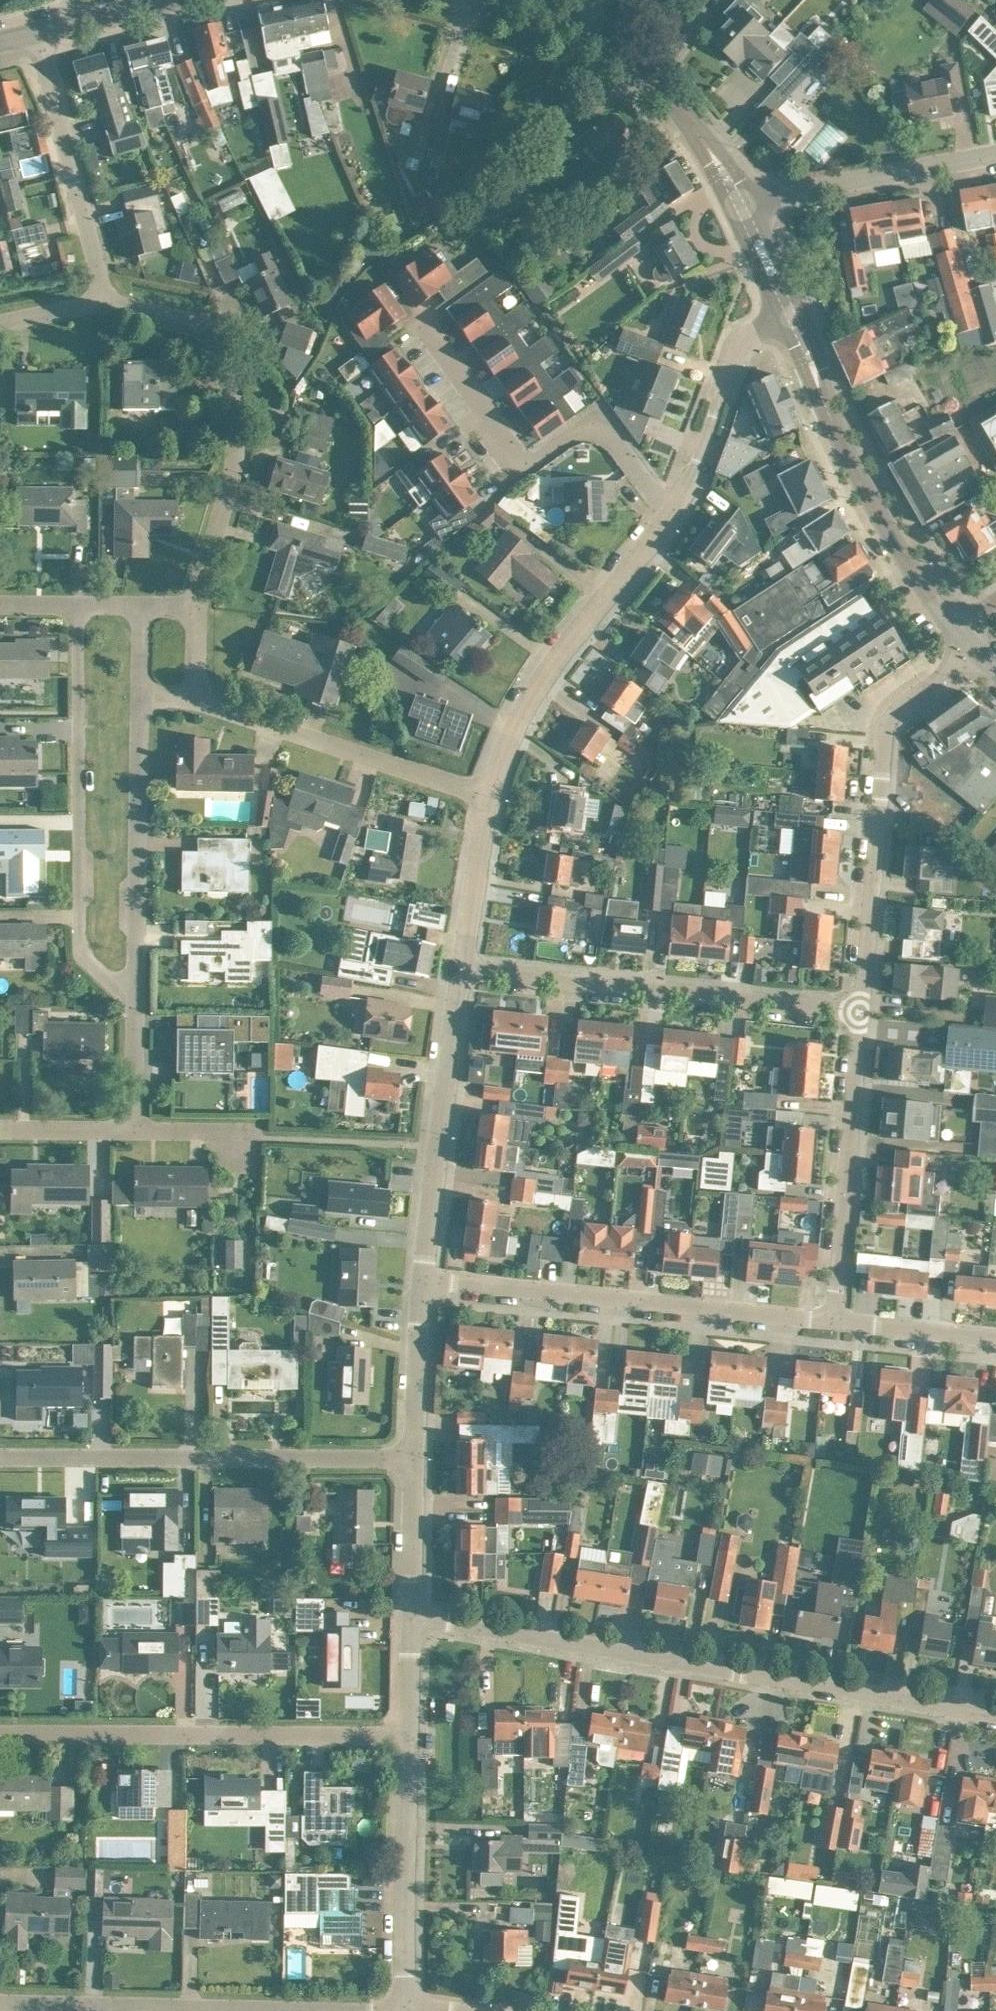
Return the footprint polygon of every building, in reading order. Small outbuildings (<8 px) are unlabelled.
[(328,31),(322,0),(320,0),(288,7),(298,48),(299,48),(311,45),(309,35),(328,31)] [(732,20),(713,40),(740,65),(744,60),(768,34),(769,33),(759,23),(764,18),(746,0),(737,0),(725,13),(732,20)] [(929,2),(962,29),(976,12),(960,0),(931,0),(929,2)] [(298,48),(288,7),(257,13),(264,44),(267,58),(273,63),(300,57),(299,55),(300,55),(299,48),(298,48)] [(981,16),(969,32),(995,58),(995,30),(981,16)] [(768,34),(744,60),(764,79),(768,75),(780,86),(806,58),(817,47),(820,50),(821,49),(832,37),(817,23),(805,35),(802,33),(788,48),(786,51),(768,34)] [(219,24),(195,30),(203,62),(194,64),(211,105),(230,100),(220,58),(228,56),(219,24)] [(232,32),(236,59),(245,58),(241,31),(232,32)] [(821,49),(820,50),(829,56),(832,60),(834,61),(850,45),(848,43),(836,32),(832,37),(821,49)] [(145,44),(162,106),(164,116),(176,112),(164,70),(173,67),(171,58),(166,39),(145,44)] [(125,49),(130,69),(141,112),(149,109),(149,110),(162,106),(145,44),(125,49)] [(817,47),(806,58),(817,68),(829,56),(820,50),(817,47)] [(300,57),(307,95),(329,90),(321,51),(300,55),(299,55),(300,57)] [(111,84),(109,74),(103,55),(72,64),(81,93),(93,90),(113,156),(132,150),(132,152),(134,152),(134,150),(147,146),(129,102),(120,82),(111,84)] [(205,131),(207,131),(214,148),(226,144),(218,126),(208,100),(194,64),(192,59),(177,65),(193,106),(195,105),(205,131)] [(522,59),(518,68),(528,72),(531,63),(522,59)] [(121,61),(112,63),(114,74),(123,71),(121,61)] [(908,87),(909,90),(895,92),(893,97),(895,110),(899,113),(912,110),(914,121),(936,117),(935,114),(952,111),(949,96),(962,94),(957,64),(943,67),(945,80),(908,87)] [(379,81),(374,98),(387,102),(386,106),(388,106),(386,114),(386,116),(387,120),(388,122),(390,124),(391,125),(393,125),(396,126),(398,125),(401,124),(402,123),(404,119),(414,122),(405,155),(421,160),(430,125),(417,121),(420,111),(421,111),(423,102),(428,82),(398,74),(395,85),(379,81)] [(24,109),(26,106),(25,100),(21,99),(21,97),(23,96),(22,92),(20,93),(18,82),(0,86),(0,132),(28,126),(24,109)] [(790,96),(780,86),(753,114),(765,125),(758,132),(782,155),(791,145),(794,148),(804,136),(802,134),(812,122),(813,119),(806,113),(803,113),(802,112),(801,112),(787,99),(790,96)] [(987,90),(992,116),(995,115),(995,89),(987,90)] [(436,120),(428,147),(442,151),(451,119),(481,127),(489,99),(458,91),(456,99),(443,95),(436,120)] [(278,99),(259,103),(274,170),(292,166),(286,143),(288,143),(278,99)] [(318,102),(306,105),(314,137),(330,133),(318,102)] [(610,118),(590,133),(589,132),(588,131),(586,131),(585,130),(583,130),(581,130),(580,131),(578,132),(577,133),(576,134),(575,136),(575,138),(574,140),(575,141),(575,143),(576,144),(564,153),(585,181),(570,193),(578,205),(579,204),(587,213),(603,201),(596,191),(605,183),(608,187),(622,177),(619,173),(633,162),(635,164),(636,163),(627,152),(629,150),(617,135),(621,132),(621,127),(615,119),(610,118)] [(34,152),(47,148),(43,132),(30,135),(34,152)] [(85,148),(92,171),(100,168),(93,146),(85,148)] [(0,157),(0,183),(5,206),(22,202),(11,155),(0,157)] [(192,155),(185,158),(194,178),(201,175),(192,155)] [(623,218),(626,221),(636,233),(669,205),(693,190),(675,161),(650,177),(650,178),(638,189),(648,205),(639,214),(635,208),(623,218)] [(455,173),(439,169),(434,189),(450,193),(455,173)] [(988,188),(992,214),(995,227),(995,226),(995,187),(988,188)] [(962,193),(965,212),(968,229),(982,227),(981,216),(992,214),(988,188),(962,193)] [(170,194),(175,205),(185,200),(182,194),(176,192),(170,194)] [(435,209),(426,194),(413,201),(422,217),(435,209)] [(158,195),(124,203),(128,218),(116,221),(120,235),(122,235),(128,258),(157,251),(154,236),(156,235),(155,232),(167,229),(158,195)] [(921,199),(893,204),(898,232),(900,244),(928,240),(927,233),(926,227),(921,199)] [(900,244),(898,232),(893,204),(879,206),(877,206),(877,204),(858,207),(859,210),(857,210),(853,211),(855,227),(856,234),(857,234),(857,239),(858,239),(860,251),(846,253),(851,289),(867,286),(864,266),(877,264),(875,252),(900,248),(900,244)] [(382,237),(401,229),(394,213),(375,221),(382,237)] [(20,217),(10,220),(17,250),(49,242),(44,223),(22,228),(20,217)] [(670,224),(649,237),(647,238),(654,249),(653,250),(660,263),(655,267),(654,269),(652,273),(652,275),(654,279),(655,281),(658,283),(662,283),(665,283),(695,264),(670,224)] [(938,255),(944,276),(949,294),(945,295),(957,335),(979,328),(973,309),(968,290),(956,251),(959,250),(952,229),(940,232),(937,225),(926,227),(927,233),(928,236),(935,256),(938,255)] [(991,248),(993,268),(995,267),(995,234),(986,235),(988,249),(991,248)] [(633,236),(607,255),(617,268),(642,249),(633,236)] [(0,242),(0,273),(14,269),(5,240),(0,242)] [(215,262),(226,257),(219,243),(208,248),(215,262)] [(487,252),(478,259),(485,268),(494,261),(487,252)] [(255,262),(236,270),(239,277),(242,284),(247,281),(263,317),(292,304),(269,253),(254,260),(255,262)] [(446,302),(487,272),(476,258),(457,272),(448,260),(440,267),(431,254),(419,263),(417,260),(393,278),(415,308),(430,297),(428,295),(436,289),(437,290),(435,291),(436,292),(438,291),(446,302)] [(239,277),(236,270),(229,256),(226,257),(215,262),(225,284),(239,277)] [(52,262),(34,267),(36,277),(55,272),(52,262)] [(515,269),(524,281),(531,275),(523,264),(515,269)] [(181,280),(196,283),(199,270),(185,266),(181,280)] [(502,270),(451,306),(465,325),(462,328),(471,341),(506,316),(494,299),(513,285),(502,270)] [(521,285),(523,288),(536,306),(555,293),(540,271),(521,285)] [(944,276),(926,281),(932,298),(945,295),(949,294),(944,276)] [(968,290),(973,309),(979,328),(985,347),(995,343),(995,311),(988,284),(968,290)] [(391,325),(405,315),(384,285),(360,302),(362,304),(350,312),(359,325),(350,331),(369,357),(390,342),(382,331),(384,330),(384,329),(382,330),(381,329),(389,323),(391,325)] [(686,351),(704,307),(681,298),(681,297),(673,294),(666,313),(673,316),(663,342),(686,351)] [(525,302),(506,316),(471,341),(473,343),(476,341),(488,358),(485,360),(494,373),(529,348),(517,332),(536,318),(525,302)] [(916,323),(910,311),(836,345),(846,366),(855,387),(884,374),(911,361),(899,335),(908,331),(907,327),(916,323)] [(312,331),(287,322),(280,344),(305,352),(312,331)] [(617,347),(655,362),(661,345),(624,331),(617,347)] [(548,335),(529,348),(494,373),(496,375),(499,373),(511,390),(508,393),(518,406),(553,381),(541,364),(559,350),(548,335)] [(395,349),(368,369),(382,388),(409,368),(395,349)] [(123,361),(123,409),(178,410),(178,409),(176,409),(176,363),(179,363),(179,362),(123,361)] [(911,361),(884,374),(889,384),(916,371),(911,361)] [(619,396),(613,411),(639,444),(650,416),(659,419),(677,376),(644,363),(638,378),(636,377),(628,399),(619,396)] [(571,367),(553,381),(518,406),(519,408),(522,406),(535,423),(532,425),(542,439),(577,414),(564,397),(583,383),(571,367)] [(409,368),(382,388),(396,407),(423,388),(409,368)] [(64,427),(84,427),(84,372),(64,371),(64,376),(16,376),(16,409),(17,409),(17,425),(37,425),(38,409),(64,409),(64,427)] [(746,387),(756,413),(788,400),(784,389),(783,389),(777,374),(746,387)] [(423,388),(396,407),(409,426),(437,407),(423,388)] [(899,399),(867,418),(888,456),(917,440),(903,415),(907,413),(899,399)] [(367,400),(360,405),(373,424),(381,418),(367,400)] [(793,410),(788,400),(756,413),(767,438),(798,426),(792,411),(793,410)] [(437,407),(409,426),(423,446),(451,426),(437,407)] [(974,429),(995,465),(995,408),(970,423),(974,429)] [(303,427),(304,428),(299,442),(324,450),(333,419),(308,411),(303,427)] [(956,428),(950,417),(949,414),(927,424),(934,438),(956,428)] [(375,431),(374,451),(376,450),(388,441),(381,431),(375,431)] [(87,449),(100,450),(100,433),(88,433),(87,449)] [(892,466),(925,525),(956,507),(952,501),(983,483),(956,437),(925,455),(922,449),(892,466)] [(726,442),(715,472),(730,478),(749,461),(758,454),(727,442),(726,442)] [(375,481),(391,470),(376,450),(374,451),(374,480),(375,481)] [(428,450),(395,473),(408,491),(420,483),(431,498),(462,476),(445,453),(436,460),(428,450)] [(100,455),(99,469),(137,470),(159,470),(159,458),(136,459),(136,456),(100,455)] [(269,488),(288,494),(319,503),(328,474),(278,458),(269,488)] [(767,464),(749,473),(742,477),(755,501),(781,488),(776,479),(778,478),(793,506),(765,520),(773,535),(801,521),(798,515),(829,500),(809,461),(775,479),(767,464)] [(177,533),(177,503),(134,503),(134,488),(136,488),(137,470),(99,469),(99,487),(119,488),(117,557),(147,557),(147,545),(147,527),(156,527),(157,533),(177,533)] [(462,476),(431,498),(442,513),(430,522),(443,540),(476,516),(468,506),(478,499),(462,476)] [(612,484),(566,486),(568,522),(603,520),(602,501),(613,500),(612,484)] [(70,490),(16,490),(16,508),(19,508),(19,523),(69,523),(69,531),(83,531),(83,502),(70,502),(70,490)] [(536,515),(508,493),(498,506),(526,528),(536,515)] [(367,519),(368,496),(349,496),(348,519),(367,519)] [(512,519),(493,504),(467,529),(475,536),(484,528),(485,529),(495,521),(503,528),(512,519)] [(716,517),(690,551),(710,566),(720,553),(721,553),(725,556),(731,547),(748,560),(758,547),(739,508),(726,524),(717,517),(716,517)] [(992,526),(986,516),(982,519),(975,508),(944,527),(954,542),(959,539),(973,561),(995,546),(995,541),(995,540),(995,523),(992,526)] [(368,535),(376,537),(384,532),(374,520),(375,509),(369,509),(368,535)] [(833,510),(817,521),(803,530),(808,538),(783,554),(791,566),(815,549),(817,553),(848,532),(833,510)] [(266,592),(285,598),(286,598),(293,575),(302,577),(305,568),(332,577),(335,566),(342,543),(277,524),(273,539),(282,541),(266,592)] [(508,533),(477,570),(499,587),(512,572),(518,578),(521,575),(541,592),(538,595),(539,596),(555,578),(526,554),(529,551),(508,533)] [(362,549),(401,561),(406,546),(376,537),(368,535),(367,534),(362,549)] [(799,609),(820,595),(826,606),(871,577),(872,572),(866,563),(868,562),(855,542),(824,562),(821,557),(804,568),(803,566),(732,612),(752,643),(743,658),(753,666),(762,656),(758,651),(807,620),(799,609)] [(765,570),(772,581),(786,572),(779,561),(765,570)] [(433,562),(423,577),(453,598),(463,584),(433,562)] [(699,580),(701,583),(707,588),(715,581),(710,576),(704,576),(699,580)] [(682,588),(664,609),(668,612),(660,621),(675,635),(671,640),(683,650),(710,617),(714,620),(740,661),(742,658),(752,643),(732,612),(730,609),(728,610),(707,588),(701,583),(691,595),(682,588)] [(756,674),(743,690),(716,722),(787,727),(797,728),(796,725),(821,708),(822,709),(858,685),(863,691),(893,672),(888,665),(891,663),(896,669),(910,660),(906,653),(907,653),(875,605),(870,608),(860,593),(777,648),(759,671),(756,674)] [(478,627),(477,628),(462,615),(465,611),(452,599),(442,611),(447,616),(429,636),(462,665),(487,636),(480,630),(481,629),(478,627)] [(675,667),(685,652),(671,640),(663,632),(658,639),(648,632),(638,646),(636,644),(630,653),(633,654),(631,657),(640,664),(632,676),(656,694),(666,680),(654,671),(662,659),(675,667)] [(321,653),(284,641),(265,634),(258,658),(256,657),(255,662),(256,662),(254,670),(300,685),(301,683),(311,686),(307,697),(332,707),(339,688),(352,648),(325,639),(321,653)] [(28,677),(48,677),(48,660),(49,660),(49,654),(47,654),(48,641),(28,641),(28,648),(20,648),(20,646),(0,646),(0,677),(28,677)] [(402,646),(392,661),(431,687),(441,671),(402,646)] [(717,691),(701,711),(716,722),(743,690),(756,674),(759,671),(753,666),(743,658),(742,658),(740,661),(728,678),(717,691)] [(600,696),(603,698),(601,702),(609,707),(601,718),(636,742),(641,736),(634,731),(636,727),(630,723),(631,722),(622,717),(634,699),(648,709),(654,701),(640,691),(618,676),(609,689),(606,687),(600,696)] [(927,766),(995,721),(995,718),(963,691),(925,718),(930,725),(912,737),(922,750),(914,756),(924,768),(927,766)] [(420,720),(414,735),(459,751),(472,714),(415,694),(407,715),(420,720)] [(570,746),(592,761),(609,736),(587,721),(578,735),(575,733),(570,741),(572,743),(570,746)] [(927,766),(951,787),(958,793),(995,746),(995,721),(927,766)] [(797,728),(787,727),(785,744),(807,746),(809,729),(797,728)] [(617,742),(615,744),(617,745),(630,754),(645,764),(639,772),(645,775),(650,768),(658,757),(623,734),(617,742)] [(195,789),(215,789),(261,790),(256,825),(270,827),(273,806),(277,771),(252,768),(252,758),(208,757),(208,741),(180,741),(179,756),(178,756),(177,784),(195,784),(195,789)] [(36,778),(36,755),(38,755),(38,750),(36,750),(36,743),(0,743),(0,778),(36,778)] [(820,746),(818,773),(844,775),(847,749),(820,746)] [(958,793),(984,814),(995,800),(995,746),(958,793)] [(912,785),(909,819),(918,819),(917,830),(922,830),(933,831),(939,832),(940,821),(941,821),(943,796),(951,787),(927,766),(924,768),(921,768),(920,785),(912,785)] [(844,775),(818,773),(816,799),(842,801),(844,775)] [(299,779),(287,816),(285,821),(316,831),(322,828),(324,819),(343,825),(354,791),(336,785),(334,790),(299,779)] [(656,794),(667,795),(669,783),(658,782),(656,794)] [(552,826),(571,829),(580,830),(584,798),(580,798),(581,788),(580,787),(560,785),(558,795),(556,794),(552,826)] [(779,795),(778,812),(802,814),(803,797),(779,795)] [(429,797),(426,814),(436,816),(439,798),(429,797)] [(627,808),(615,805),(613,816),(624,819),(627,808)] [(715,805),(713,824),(730,826),(732,807),(715,805)] [(802,814),(778,812),(775,812),(774,828),(793,830),(791,855),(837,859),(839,833),(800,830),(802,814)] [(378,831),(374,852),(371,852),(367,882),(386,885),(387,877),(413,881),(421,837),(413,835),(415,823),(390,819),(388,832),(378,831)] [(270,827),(256,825),(247,826),(246,834),(269,835),(270,827)] [(6,862),(6,867),(6,898),(45,897),(45,862),(45,829),(25,830),(0,830),(0,862),(6,862)] [(904,863),(903,877),(907,877),(920,878),(919,888),(939,890),(942,890),(943,878),(937,878),(938,864),(954,865),(957,866),(961,867),(964,868),(967,870),(970,872),(973,874),(976,876),(978,879),(984,874),(956,841),(956,840),(948,833),(939,832),(933,831),(922,830),(920,849),(910,848),(908,863),(904,863)] [(340,831),(331,860),(347,865),(356,837),(340,831)] [(559,844),(560,832),(550,831),(549,843),(559,844)] [(182,891),(202,892),(249,892),(249,843),(223,842),(223,852),(182,852),(182,891)] [(619,848),(616,860),(621,862),(624,850),(619,848)] [(543,883),(563,885),(568,886),(579,887),(581,872),(589,873),(591,862),(594,867),(613,871),(616,860),(593,854),(572,849),(571,857),(568,857),(548,854),(543,883)] [(835,886),(837,859),(791,855),(789,881),(748,878),(747,894),(770,896),(782,897),(802,899),(810,900),(811,883),(835,886)] [(663,866),(650,864),(645,909),(659,910),(663,867),(663,866)] [(669,955),(697,958),(700,933),(702,906),(676,903),(680,869),(663,867),(659,910),(673,912),(669,955)] [(722,905),(723,892),(705,890),(703,904),(722,905)] [(585,906),(591,908),(606,911),(607,905),(609,896),(587,893),(585,906)] [(549,895),(547,907),(540,906),(536,935),(573,940),(577,912),(565,910),(566,899),(549,895)] [(777,939),(802,941),(829,943),(831,917),(804,915),(800,915),(802,899),(782,897),(770,896),(769,913),(779,914),(777,939)] [(262,916),(265,913),(264,908),(261,905),(257,906),(254,909),(254,913),(257,916),(262,916)] [(604,920),(614,921),(611,949),(644,952),(646,924),(636,923),(638,908),(607,905),(606,911),(604,920)] [(742,928),(744,907),(725,905),(724,907),(703,905),(702,906),(700,933),(697,958),(726,961),(729,927),(742,928)] [(591,908),(589,922),(586,942),(600,944),(604,920),(606,911),(591,908)] [(924,910),(921,910),(905,909),(902,939),(924,940),(922,959),(937,960),(941,912),(924,911),(924,910)] [(442,931),(445,916),(427,912),(424,927),(442,931)] [(185,920),(185,935),(193,935),(208,935),(208,920),(185,920)] [(181,941),(181,954),(189,954),(188,981),(210,981),(210,971),(225,971),(225,981),(248,981),(248,960),(272,960),(272,921),(261,921),(248,921),(248,930),(242,930),(222,930),(222,941),(181,941)] [(26,956),(26,969),(45,969),(45,925),(0,925),(0,956),(26,956)] [(428,977),(435,944),(371,931),(368,947),(372,948),(369,963),(368,965),(371,966),(389,969),(428,977)] [(755,937),(742,936),(740,962),(752,963),(755,937)] [(829,943),(802,941),(800,967),(827,969),(829,943)] [(24,966),(24,957),(0,956),(0,966),(24,966)] [(353,960),(341,958),(338,974),(368,980),(371,966),(368,965),(369,963),(353,960)] [(897,995),(925,997),(956,1000),(959,971),(900,965),(897,995)] [(787,983),(796,984),(798,968),(791,967),(791,970),(788,970),(787,983)] [(755,981),(765,981),(766,970),(756,969),(755,981)] [(322,978),(320,994),(348,998),(351,982),(322,978)] [(15,995),(24,1004),(33,994),(24,985),(15,995)] [(985,1029),(995,1030),(995,998),(988,998),(985,1029)] [(388,1002),(369,999),(363,1034),(389,1038),(390,1035),(407,1037),(411,1009),(388,1006),(388,1002)] [(34,1006),(19,1005),(18,1034),(33,1034),(33,1033),(43,1033),(43,1038),(45,1038),(45,1057),(103,1058),(104,1024),(47,1023),(47,1012),(34,1012),(34,1006)] [(480,1050),(516,1053),(519,1015),(494,1012),(493,1024),(483,1023),(480,1050)] [(172,1071),(172,1073),(233,1074),(233,1042),(268,1042),(269,1016),(251,1016),(197,1015),(197,1029),(180,1029),(180,1059),(172,1059),(172,1061),(180,1061),(180,1071),(172,1071)] [(519,1015),(516,1053),(541,1056),(546,1018),(519,1015)] [(600,1065),(601,1065),(605,1024),(578,1021),(577,1031),(566,1030),(563,1058),(558,1057),(555,1084),(552,1107),(557,1108),(569,1109),(571,1084),(568,1083),(569,1060),(575,1060),(574,1063),(600,1066),(600,1065)] [(605,1024),(601,1065),(602,1065),(602,1066),(616,1067),(616,1073),(626,1074),(621,1115),(624,1115),(622,1131),(620,1147),(635,1148),(637,1125),(640,1102),(641,1091),(641,1084),(642,1084),(644,1059),(643,1059),(642,1069),(627,1068),(628,1058),(632,1027),(605,1024)] [(890,1079),(947,1084),(948,1069),(954,1070),(952,1090),(971,1092),(973,1071),(995,1074),(995,1030),(985,1029),(951,1026),(948,1055),(892,1049),(890,1079)] [(644,1059),(642,1084),(653,1085),(655,1070),(686,1073),(687,1061),(690,1033),(664,1030),(661,1058),(660,1061),(644,1059)] [(690,1033),(687,1061),(714,1064),(717,1036),(690,1033)] [(733,1037),(730,1064),(742,1065),(745,1038),(733,1037)] [(794,1043),(791,1069),(818,1072),(820,1046),(794,1043)] [(275,1044),(275,1070),(292,1071),(293,1045),(275,1044)] [(316,1078),(347,1080),(344,1115),(364,1117),(365,1097),(398,1100),(401,1075),(383,1073),(383,1069),(356,1066),(358,1051),(318,1045),(316,1078)] [(467,1081),(483,1081),(484,1055),(468,1054),(467,1081)] [(548,1056),(545,1084),(555,1084),(558,1057),(548,1056)] [(714,1100),(726,1101),(730,1064),(718,1062),(714,1100)] [(742,1108),(752,1109),(776,1111),(777,1095),(816,1098),(818,1072),(791,1069),(791,1070),(772,1068),(770,1094),(743,1092),(742,1108)] [(503,1101),(509,1102),(510,1090),(484,1086),(483,1098),(498,1100),(503,1101)] [(976,1094),(973,1121),(995,1123),(995,1096),(976,1094)] [(509,1118),(521,1120),(543,1123),(545,1106),(509,1102),(503,1101),(498,1100),(496,1117),(501,1117),(509,1118)] [(883,1118),(881,1133),(885,1134),(885,1137),(928,1140),(930,1123),(940,1123),(942,1106),(888,1101),(886,1119),(883,1118)] [(726,1109),(725,1124),(740,1126),(741,1120),(751,1121),(751,1111),(726,1109)] [(751,1111),(751,1121),(775,1123),(776,1111),(752,1109),(751,1111)] [(591,1114),(579,1112),(577,1125),(590,1126),(591,1114)] [(517,1146),(521,1120),(509,1118),(501,1117),(496,1117),(481,1115),(477,1141),(505,1145),(517,1146)] [(637,1125),(635,1148),(664,1151),(666,1128),(637,1125)] [(813,1130),(768,1126),(765,1153),(811,1157),(813,1130)] [(505,1145),(477,1141),(474,1168),(513,1173),(514,1163),(517,1146),(505,1145)] [(575,1146),(576,1153),(592,1145),(587,1141),(575,1146)] [(616,1164),(654,1167),(655,1153),(644,1152),(617,1150),(616,1164)] [(899,1151),(897,1169),(882,1168),(879,1200),(886,1200),(885,1212),(908,1214),(936,1217),(939,1217),(941,1196),(934,1195),(936,1173),(925,1172),(927,1154),(899,1151)] [(811,1157),(765,1153),(764,1169),(759,1172),(758,1188),(785,1191),(786,1181),(789,1182),(809,1183),(811,1157)] [(659,1154),(658,1167),(672,1168),(673,1155),(659,1154)] [(700,1188),(716,1189),(719,1159),(702,1157),(700,1188)] [(13,1202),(87,1203),(87,1167),(56,1167),(56,1172),(13,1172),(13,1190),(12,1189),(12,1194),(13,1194),(13,1202)] [(160,1205),(160,1198),(187,1198),(187,1206),(207,1206),(207,1169),(135,1168),(135,1181),(112,1181),(112,1205),(160,1205)] [(510,1189),(536,1193),(553,1195),(572,1197),(573,1179),(562,1178),(562,1176),(524,1171),(524,1174),(515,1173),(515,1177),(511,1177),(510,1189)] [(389,1191),(373,1190),(373,1186),(330,1182),(327,1211),(387,1216),(389,1191)] [(536,1193),(510,1189),(509,1200),(552,1205),(553,1195),(536,1193)] [(609,1227),(605,1267),(631,1269),(635,1231),(651,1232),(651,1231),(655,1191),(654,1191),(654,1189),(642,1189),(639,1215),(634,1214),(622,1224),(622,1229),(609,1227)] [(655,1191),(651,1231),(662,1232),(666,1192),(655,1191)] [(692,1236),(689,1275),(715,1278),(719,1243),(734,1244),(737,1207),(738,1194),(724,1192),(720,1239),(692,1236)] [(781,1197),(779,1208),(805,1211),(806,1199),(781,1197)] [(571,1198),(570,1215),(568,1235),(581,1237),(578,1264),(605,1267),(609,1227),(581,1224),(584,1199),(571,1198)] [(470,1199),(466,1226),(508,1231),(510,1215),(497,1214),(498,1203),(470,1199)] [(94,1202),(94,1239),(107,1239),(108,1202),(94,1202)] [(317,1207),(292,1205),(291,1218),(318,1220),(317,1207)] [(205,1210),(205,1232),(215,1232),(215,1210),(205,1210)] [(908,1214),(885,1212),(878,1212),(877,1223),(907,1225),(908,1214)] [(939,1217),(936,1217),(932,1259),(946,1260),(948,1232),(949,1219),(939,1217)] [(333,1241),(335,1228),(290,1219),(288,1232),(333,1241)] [(667,1220),(664,1253),(662,1273),(689,1275),(692,1236),(693,1229),(688,1228),(683,1222),(667,1220)] [(508,1231),(466,1226),(463,1253),(505,1258),(508,1231)] [(948,1232),(946,1260),(944,1276),(956,1278),(958,1261),(960,1261),(963,1234),(948,1232)] [(563,1263),(566,1239),(532,1234),(526,1275),(539,1277),(540,1270),(539,1259),(563,1263)] [(242,1241),(226,1241),(226,1268),(242,1268),(242,1241)] [(40,1266),(14,1266),(15,1296),(32,1296),(32,1298),(89,1296),(88,1272),(114,1271),(113,1244),(88,1245),(88,1262),(74,1262),(74,1261),(40,1262),(40,1266)] [(776,1247),(776,1246),(750,1244),(746,1281),(773,1284),(776,1247)] [(776,1247),(773,1284),(799,1287),(801,1275),(814,1276),(817,1246),(802,1244),(802,1249),(776,1247)] [(374,1251),(343,1250),(341,1304),(375,1306),(375,1287),(371,1287),(371,1281),(373,1281),(374,1251)] [(873,1273),(871,1292),(899,1295),(903,1260),(861,1255),(859,1272),(873,1273)] [(903,1260),(899,1295),(928,1298),(931,1263),(903,1260)] [(960,1277),(960,1281),(957,1301),(986,1304),(988,1280),(990,1267),(974,1265),(972,1278),(960,1277)] [(111,1274),(99,1275),(99,1296),(112,1296),(111,1274)] [(986,1304),(995,1305),(995,1281),(988,1280),(986,1304)] [(227,1350),(229,1350),(229,1296),(212,1297),(212,1350),(227,1350)] [(200,1298),(200,1314),(202,1314),(202,1317),(209,1317),(209,1298),(200,1298)] [(309,1312),(308,1333),(338,1335),(339,1323),(309,1312)] [(153,1354),(152,1368),(152,1388),(166,1388),(166,1387),(181,1387),(181,1388),(183,1388),(183,1346),(196,1346),(196,1314),(182,1314),(182,1336),(153,1335),(153,1337),(134,1336),(133,1353),(153,1354)] [(482,1369),(486,1329),(459,1326),(458,1338),(446,1337),(443,1364),(455,1365),(455,1366),(475,1368),(481,1369),(482,1369)] [(486,1329),(482,1369),(481,1369),(480,1380),(490,1381),(491,1371),(508,1373),(509,1363),(513,1332),(486,1329)] [(544,1335),(541,1362),(568,1365),(570,1338),(544,1335)] [(568,1365),(566,1383),(592,1385),(597,1340),(570,1338),(568,1365)] [(272,1389),(298,1389),(297,1350),(260,1350),(259,1346),(256,1342),(242,1342),(239,1346),(239,1350),(229,1350),(227,1350),(227,1388),(241,1388),(241,1380),(252,1380),(252,1381),(258,1381),(258,1380),(272,1380),(272,1389)] [(94,1346),(74,1346),(74,1364),(94,1364),(94,1380),(111,1380),(111,1344),(94,1344),(94,1346)] [(329,1386),(337,1386),(336,1413),(351,1414),(352,1403),(367,1404),(369,1348),(339,1347),(338,1362),(330,1362),(329,1386)] [(627,1351),(622,1394),(649,1397),(653,1354),(627,1351)] [(712,1352),(706,1403),(733,1406),(734,1398),(738,1355),(712,1352)] [(653,1354),(649,1397),(676,1400),(678,1377),(680,1357),(653,1354)] [(738,1355),(734,1398),(761,1401),(765,1358),(738,1355)] [(809,1358),(808,1362),(796,1361),(793,1389),(820,1391),(823,1364),(822,1364),(823,1359),(809,1358)] [(525,1361),(524,1374),(520,1398),(532,1399),(536,1362),(525,1361)] [(823,1364),(820,1391),(846,1394),(849,1366),(823,1364)] [(19,1371),(17,1371),(17,1383),(14,1383),(14,1396),(17,1396),(17,1419),(43,1419),(43,1404),(81,1404),(81,1368),(42,1368),(42,1375),(19,1375),(19,1371)] [(876,1372),(875,1390),(879,1390),(878,1394),(881,1395),(879,1418),(902,1421),(903,1415),(910,1416),(905,1467),(920,1469),(926,1410),(927,1398),(908,1396),(910,1373),(881,1370),(881,1373),(876,1372)] [(512,1373),(508,1410),(518,1411),(520,1398),(524,1374),(512,1373)] [(974,1404),(976,1380),(947,1377),(946,1389),(930,1387),(926,1423),(959,1426),(961,1414),(973,1415),(966,1482),(983,1484),(987,1440),(989,1425),(991,1406),(974,1404)] [(596,1388),(590,1445),(602,1446),(602,1443),(608,1390),(596,1388)] [(608,1390),(602,1443),(614,1444),(619,1391),(608,1390)] [(676,1421),(665,1420),(664,1433),(688,1435),(690,1412),(692,1398),(680,1397),(679,1400),(676,1421)] [(688,1435),(688,1437),(705,1438),(706,1424),(701,1423),(703,1399),(692,1398),(690,1412),(688,1435)] [(765,1398),(762,1427),(775,1428),(777,1399),(765,1398)] [(777,1399),(775,1428),(774,1437),(784,1438),(788,1400),(777,1399)] [(987,1440),(995,1440),(995,1404),(991,1403),(991,1406),(989,1425),(987,1440)] [(849,1407),(846,1431),(845,1443),(857,1444),(858,1432),(860,1408),(849,1407)] [(484,1425),(485,1413),(458,1412),(457,1424),(479,1424),(484,1425)] [(479,1424),(479,1440),(457,1440),(457,1467),(497,1467),(512,1467),(512,1444),(537,1444),(538,1426),(484,1425),(479,1424)] [(813,1457),(823,1458),(825,1436),(815,1436),(815,1443),(814,1455),(813,1457)] [(814,1455),(815,1443),(803,1442),(802,1454),(814,1455)] [(588,1447),(587,1467),(600,1468),(601,1448),(588,1447)] [(720,1476),(723,1456),(694,1451),(691,1471),(720,1476)] [(644,1476),(663,1479),(667,1458),(647,1455),(644,1476)] [(497,1467),(457,1467),(456,1494),(497,1494),(497,1467)] [(915,1477),(912,1486),(921,1489),(923,1480),(915,1477)] [(665,1483),(648,1481),(640,1525),(656,1528),(665,1483)] [(296,1489),(296,1509),(296,1531),(310,1531),(310,1490),(296,1489)] [(176,1490),(125,1490),(125,1525),(120,1525),(120,1541),(153,1541),(153,1549),(176,1549),(176,1490)] [(216,1490),(216,1542),(228,1543),(228,1544),(236,1544),(236,1543),(266,1543),(266,1491),(216,1490)] [(372,1491),(341,1490),(340,1542),(342,1542),(342,1559),(360,1560),(361,1543),(371,1543),(372,1491)] [(945,1515),(948,1495),(935,1493),(932,1513),(945,1515)] [(494,1498),(494,1510),(570,1511),(570,1497),(494,1498)] [(93,1557),(95,1528),(80,1528),(80,1527),(64,1527),(65,1498),(7,1498),(7,1528),(44,1528),(44,1556),(93,1557)] [(570,1519),(570,1522),(564,1556),(576,1558),(584,1507),(572,1505),(570,1519)] [(570,1511),(494,1510),(494,1523),(570,1522),(570,1519),(570,1511)] [(953,1535),(975,1539),(978,1518),(956,1514),(953,1535)] [(640,1525),(639,1524),(632,1562),(650,1565),(655,1539),(657,1528),(656,1528),(640,1525)] [(456,1526),(455,1553),(496,1554),(496,1527),(482,1527),(456,1526)] [(709,1565),(715,1535),(702,1533),(698,1563),(709,1565)] [(722,1533),(714,1578),(710,1598),(726,1601),(737,1536),(722,1533)] [(693,1592),(698,1563),(671,1558),(674,1542),(655,1539),(650,1565),(644,1596),(656,1598),(654,1610),(683,1615),(686,1595),(687,1591),(693,1592)] [(747,1579),(746,1589),(739,1588),(734,1613),(742,1614),(740,1624),(767,1629),(770,1613),(783,1615),(787,1590),(791,1591),(798,1549),(780,1546),(774,1583),(747,1579)] [(546,1551),(539,1591),(557,1594),(563,1554),(546,1551)] [(466,1580),(496,1579),(496,1554),(455,1553),(455,1580),(457,1580),(457,1581),(466,1581),(466,1580)] [(842,1554),(838,1580),(847,1582),(859,1584),(864,1558),(842,1554)] [(196,1598),(196,1571),(196,1556),(174,1556),(174,1564),(163,1564),(163,1597),(178,1598),(196,1598)] [(866,1557),(864,1568),(874,1570),(875,1558),(866,1557)] [(580,1558),(577,1577),(573,1596),(600,1601),(606,1563),(580,1558)] [(606,1563),(600,1601),(626,1605),(632,1567),(606,1563)] [(973,1586),(983,1588),(986,1572),(976,1570),(973,1586)] [(196,1571),(196,1598),(209,1598),(210,1571),(196,1571)] [(866,1618),(865,1625),(861,1645),(890,1650),(893,1630),(898,1599),(914,1602),(917,1587),(919,1578),(887,1573),(882,1600),(884,1600),(881,1621),(866,1618)] [(795,1579),(792,1597),(805,1599),(803,1612),(798,1611),(794,1633),(814,1637),(814,1635),(815,1635),(836,1638),(840,1618),(838,1618),(844,1587),(795,1579)] [(983,1588),(973,1586),(968,1616),(980,1618),(985,1588),(983,1588)] [(917,1587),(914,1602),(913,1607),(926,1609),(929,1589),(917,1587)] [(293,1598),(294,1619),(317,1618),(317,1597),(293,1598)] [(196,1624),(196,1598),(178,1598),(178,1600),(178,1601),(181,1601),(181,1624),(196,1624)] [(196,1598),(196,1624),(216,1624),(217,1598),(209,1598),(196,1598)] [(22,1622),(22,1600),(0,1600),(0,1622),(22,1622)] [(293,1602),(276,1602),(275,1616),(293,1617),(293,1602)] [(925,1613),(921,1634),(918,1654),(946,1658),(949,1638),(951,1625),(937,1622),(938,1615),(925,1613)] [(321,1631),(325,1631),(325,1685),(355,1686),(356,1630),(346,1630),(347,1614),(321,1614),(321,1631)] [(218,1636),(219,1651),(219,1671),(268,1670),(268,1669),(290,1669),(290,1652),(268,1652),(267,1619),(241,1619),(241,1622),(228,1622),(228,1636),(218,1636)] [(975,1643),(972,1662),(995,1666),(995,1624),(978,1621),(975,1643)] [(100,1639),(100,1640),(100,1660),(124,1660),(124,1670),(176,1670),(176,1634),(140,1634),(140,1637),(124,1637),(124,1639),(100,1639)] [(40,1649),(0,1649),(0,1685),(39,1686),(40,1649)] [(90,1711),(90,1702),(80,1702),(80,1711),(90,1711)] [(494,1711),(494,1754),(524,1754),(524,1739),(524,1707),(506,1707),(506,1711),(494,1711)] [(541,1707),(524,1707),(524,1739),(524,1754),(524,1757),(554,1757),(554,1711),(541,1711),(541,1707)] [(588,1734),(587,1741),(597,1743),(595,1759),(599,1765),(613,1767),(617,1746),(622,1715),(604,1712),(604,1716),(591,1714),(588,1734)] [(622,1715),(617,1746),(646,1751),(651,1724),(638,1722),(639,1718),(622,1715)] [(711,1751),(716,1719),(699,1716),(698,1720),(686,1718),(684,1730),(667,1728),(661,1766),(658,1780),(657,1788),(675,1791),(678,1769),(677,1768),(681,1745),(711,1751)] [(716,1719),(711,1751),(712,1751),(708,1771),(738,1776),(741,1756),(743,1748),(745,1728),(733,1726),(734,1722),(716,1719)] [(791,1736),(779,1734),(774,1762),(803,1767),(809,1735),(792,1732),(791,1736)] [(829,1793),(838,1744),(826,1742),(826,1738),(809,1735),(803,1767),(800,1788),(829,1793)] [(570,1763),(566,1785),(582,1786),(586,1745),(569,1743),(567,1762),(570,1763)] [(871,1750),(865,1788),(893,1793),(895,1782),(896,1783),(902,1751),(884,1748),(884,1752),(871,1750)] [(902,1751),(896,1783),(893,1799),(921,1804),(924,1788),(926,1788),(930,1760),(918,1758),(919,1754),(902,1751)] [(368,1761),(356,1757),(353,1768),(365,1772),(368,1761)] [(482,1788),(483,1788),(483,1796),(496,1795),(496,1787),(498,1787),(498,1759),(481,1760),(482,1788)] [(655,1797),(658,1780),(661,1766),(642,1762),(637,1793),(655,1797)] [(756,1766),(749,1808),(748,1811),(766,1814),(773,1775),(767,1774),(768,1768),(756,1766)] [(119,1771),(119,1791),(119,1805),(170,1806),(170,1791),(170,1771),(158,1771),(158,1769),(153,1769),(153,1771),(119,1771)] [(304,1815),(285,1815),(285,1851),(284,1867),(294,1867),(294,1838),(347,1838),(346,1817),(354,1817),(354,1787),(321,1787),(322,1771),(304,1771),(304,1815)] [(205,1777),(205,1797),(205,1811),(218,1810),(218,1822),(251,1821),(250,1813),(259,1813),(259,1781),(223,1781),(222,1774),(220,1774),(220,1777),(205,1777)] [(11,1808),(48,1807),(48,1817),(74,1817),(73,1786),(50,1787),(49,1775),(0,1776),(0,1809),(11,1808)] [(958,1805),(958,1806),(956,1821),(984,1826),(986,1810),(987,1810),(993,1779),(975,1776),(975,1780),(962,1778),(958,1805)] [(993,1779),(987,1810),(995,1812),(995,1780),(993,1779)] [(857,1794),(859,1783),(849,1781),(847,1793),(857,1794)] [(669,1822),(672,1799),(658,1798),(657,1803),(658,1803),(656,1820),(669,1822)] [(844,1811),(843,1812),(837,1847),(858,1851),(864,1819),(859,1818),(862,1801),(847,1799),(844,1809),(844,1811)] [(837,1847),(843,1812),(844,1811),(844,1809),(825,1806),(822,1823),(823,1823),(819,1847),(837,1850),(837,1847)] [(169,1810),(169,1870),(186,1870),(186,1859),(186,1810),(169,1810)] [(285,1813),(270,1813),(270,1851),(285,1851),(285,1815),(285,1813)] [(923,1816),(916,1856),(931,1858),(936,1824),(937,1819),(923,1816)] [(723,1836),(720,1856),(707,1854),(705,1868),(718,1871),(739,1874),(744,1840),(745,1840),(747,1825),(726,1822),(723,1836)] [(528,1837),(560,1839),(561,1825),(528,1824),(528,1837)] [(929,1867),(928,1877),(945,1880),(953,1827),(936,1824),(931,1858),(929,1867)] [(562,1832),(560,1841),(595,1848),(597,1838),(562,1832)] [(523,1852),(523,1837),(489,1836),(489,1841),(475,1841),(474,1870),(481,1870),(481,1883),(501,1883),(501,1871),(522,1872),(523,1852)] [(785,1874),(816,1879),(818,1865),(787,1860),(785,1874)] [(770,1874),(782,1875),(784,1863),(777,1862),(770,1868),(770,1874)] [(924,1900),(928,1877),(929,1867),(908,1863),(906,1875),(881,1871),(877,1892),(924,1900)] [(27,1897),(27,1894),(7,1893),(6,1930),(9,1930),(8,1949),(26,1949),(27,1931),(68,1932),(70,1888),(86,1889),(87,1867),(55,1866),(54,1888),(55,1888),(55,1898),(27,1897)] [(102,1868),(88,1867),(87,1895),(101,1895),(102,1868)] [(850,1886),(853,1873),(833,1868),(830,1881),(850,1886)] [(334,1874),(314,1874),(285,1873),(284,1913),(320,1913),(320,1934),(362,1935),(362,1912),(355,1912),(355,1888),(334,1888),(334,1874)] [(269,1874),(269,1888),(283,1889),(283,1874),(269,1874)] [(769,1876),(766,1893),(810,1899),(812,1882),(769,1876)] [(815,1886),(813,1904),(854,1910),(857,1891),(815,1886)] [(956,1904),(970,1905),(971,1893),(958,1891),(956,1904)] [(184,1893),(184,1908),(183,1928),(199,1929),(199,1939),(213,1939),(213,1930),(224,1930),(223,1931),(230,1931),(230,1930),(243,1930),(243,1938),(244,1938),(244,1936),(251,1936),(251,1940),(269,1940),(270,1901),(201,1900),(201,1893),(184,1893)] [(974,1905),(987,1908),(989,1898),(976,1896),(974,1905)] [(105,1899),(104,1913),(104,1933),(123,1934),(123,1938),(126,1938),(126,1934),(138,1934),(138,1932),(151,1933),(151,1949),(170,1950),(172,1902),(153,1902),(153,1900),(105,1899)] [(537,1902),(510,1901),(510,1923),(534,1923),(534,1919),(536,1919),(536,1940),(551,1941),(552,1906),(537,1906),(537,1902)] [(645,1901),(639,1939),(653,1942),(659,1903),(645,1901)] [(804,1902),(802,1918),(809,1919),(811,1903),(804,1902)] [(527,1946),(527,1930),(491,1930),(490,1944),(485,1944),(484,1961),(516,1962),(516,1946),(527,1946)] [(685,1948),(703,1951),(706,1937),(688,1934),(685,1948)] [(769,1971),(772,1952),(761,1950),(763,1937),(758,1936),(753,1969),(769,1971)] [(706,1937),(703,1951),(720,1954),(723,1941),(706,1937)] [(562,1960),(563,1939),(552,1939),(551,1959),(562,1960)] [(603,1939),(600,1958),(595,1988),(625,1993),(628,1974),(633,1944),(603,1939)] [(786,1944),(785,1951),(804,1954),(806,1942),(787,1939),(786,1944)] [(836,1959),(850,1961),(853,1943),(839,1941),(836,1959)] [(903,1946),(887,1944),(881,1981),(899,1984),(901,1971),(903,1946)] [(783,1965),(801,1968),(804,1954),(785,1951),(783,1965)] [(569,1959),(569,1964),(565,1983),(595,1988),(600,1958),(572,1953),(571,1959),(569,1959)] [(804,1954),(801,1968),(819,1971),(821,1957),(812,1956),(804,1954)] [(8,1976),(9,1960),(0,1960),(0,1975),(8,1976)] [(901,1971),(899,1984),(916,1987),(920,1963),(905,1960),(903,1972),(901,1971)] [(868,1964),(852,1961),(844,2006),(860,2009),(868,1964)] [(668,1975),(667,1980),(664,2000),(693,2005),(699,1975),(679,1971),(678,1977),(668,1975)] [(766,1997),(763,2010),(794,2010),(797,1992),(800,1976),(772,1972),(769,1993),(766,1992),(766,1997)] [(106,1974),(105,1988),(119,1989),(119,1982),(113,1974),(106,1974)] [(699,1975),(693,2005),(723,2010),(727,1986),(718,1984),(719,1978),(699,1975)] [(794,2010),(824,2010),(825,2007),(826,2002),(816,2001),(817,1995),(815,1995),(818,1980),(800,1976),(797,1992),(794,2010)] [(970,1976),(970,1991),(989,1991),(988,1976),(970,1976)] [(929,1991),(928,2000),(936,2001),(937,1992),(929,1991)]
